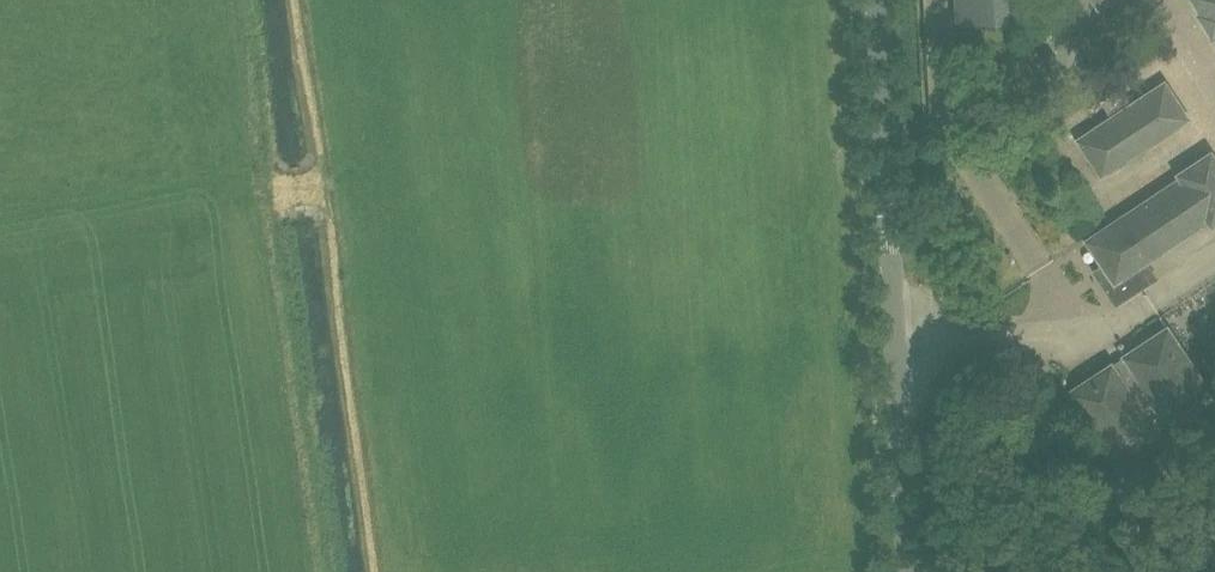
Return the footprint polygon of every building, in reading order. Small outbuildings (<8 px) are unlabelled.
[(959,24),(1031,21),(1030,0),(958,0),(959,24)] [(1099,12),(1119,0),(1090,0),(1099,12)] [(1214,37),(1214,0),(1190,0),(1214,37)] [(1025,88),(1089,44),(1092,43),(1080,25),(1013,71),(1025,88)] [(1102,182),(1193,122),(1166,81),(1132,104),(1121,87),(1101,101),(1112,117),(1075,140),(1102,182)] [(1179,178),(1085,240),(1108,276),(1102,281),(1116,303),(1150,282),(1142,269),(1209,224),(1211,227),(1214,225),(1214,153),(1212,149),(1175,173),(1179,178)] [(1214,359),(1214,323),(1208,313),(1192,324),(1214,359)] [(1070,399),(1091,430),(1116,467),(1214,399),(1214,394),(1169,324),(1121,354),(1123,360),(1117,365),(1115,360),(1065,392),(1070,399)]
